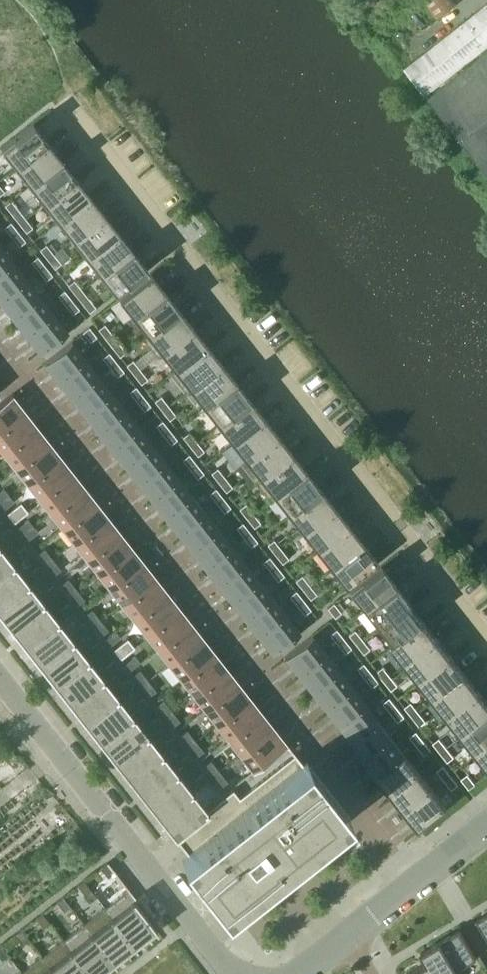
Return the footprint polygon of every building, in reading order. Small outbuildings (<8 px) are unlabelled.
[(425,3),(437,18),(459,0),(429,0),(425,3)] [(486,44),(486,2),(405,67),(426,93),(486,44)] [(428,97),(486,173),(486,50),(428,97)] [(4,147),(18,165),(22,162),(50,140),(36,122),(4,147)] [(50,140),(22,162),(18,165),(33,183),(65,157),(50,140)] [(65,157),(33,183),(47,200),(79,175),(65,157)] [(47,200),(61,218),(93,193),(79,175),(47,200)] [(107,211),(93,193),(61,218),(75,236),(107,211)] [(14,211),(21,221),(28,216),(20,206),(14,211)] [(89,254),(121,229),(107,211),(75,236),(89,254)] [(21,221),(29,230),(35,225),(28,216),(21,221)] [(11,236),(18,231),(10,222),(4,227),(11,236)] [(103,272),(135,247),(121,229),(89,254),(103,272)] [(18,231),(11,236),(19,245),(25,241),(18,231)] [(48,257),(54,252),(46,242),(40,247),(48,257)] [(0,245),(0,273),(14,262),(0,245)] [(103,272),(117,290),(149,265),(135,247),(103,272)] [(56,268),(62,263),(54,252),(48,257),(56,268)] [(36,255),(29,260),(38,271),(44,266),(36,255)] [(14,262),(0,273),(0,300),(27,279),(14,262)] [(44,266),(38,271),(46,281),(52,276),(44,266)] [(151,272),(119,298),(133,316),(165,291),(151,272)] [(76,293),(82,288),(74,278),(68,283),(76,293)] [(0,300),(0,303),(12,318),(40,296),(27,279),(0,300)] [(82,288),(76,293),(84,304),(90,299),(82,288)] [(63,289),(56,294),(64,305),(71,300),(63,289)] [(165,291),(133,316),(147,334),(179,309),(168,294),(165,291)] [(40,296),(12,318),(25,335),(54,313),(40,296)] [(71,300),(64,305),(73,315),(79,310),(71,300)] [(157,357),(162,353),(161,352),(193,327),(179,309),(147,334),(142,337),(157,357)] [(54,313),(25,335),(39,353),(67,330),(54,313)] [(106,338),(112,333),(104,324),(98,329),(106,338)] [(97,336),(89,327),(83,332),(90,341),(97,336)] [(161,352),(162,353),(175,369),(175,370),(207,345),(196,330),(193,327),(161,352)] [(112,333),(106,338),(113,348),(119,343),(112,333)] [(85,358),(71,341),(44,362),(58,379),(85,358)] [(186,393),(190,389),(190,388),(222,363),(207,345),(175,370),(175,369),(170,373),(186,393)] [(103,357),(110,367),(116,362),(109,352),(103,357)] [(98,375),(85,358),(58,379),(71,396),(98,375)] [(133,360),(126,365),(134,374),(140,369),(133,360)] [(116,362),(110,367),(117,376),(124,371),(116,362)] [(190,388),(190,389),(204,406),(236,381),(235,379),(224,366),(222,363),(190,388)] [(148,379),(140,369),(134,374),(141,384),(148,379)] [(71,396),(85,414),(112,392),(98,375),(71,396)] [(236,381),(204,406),(218,424),(250,399),(249,397),(236,381)] [(143,396),(136,386),(129,391),(137,401),(143,396)] [(125,409),(112,392),(85,414),(98,431),(125,409)] [(24,408),(12,393),(0,403),(0,427),(24,408)] [(143,396),(137,401),(144,410),(151,405),(143,396)] [(162,410),(168,405),(161,396),(155,401),(162,410)] [(250,399),(218,424),(232,442),(264,417),(263,415),(252,402),(250,399)] [(162,410),(169,420),(176,415),(168,405),(162,410)] [(0,427),(0,449),(1,451),(36,423),(24,408),(0,427)] [(139,426),(125,409),(98,431),(111,448),(139,426)] [(264,417),(232,442),(246,459),(246,460),(278,435),(277,433),(266,420),(264,417)] [(156,425),(163,435),(170,430),(162,420),(156,425)] [(13,466),(48,439),(36,423),(1,451),(13,466)] [(139,426),(111,448),(125,465),(152,443),(139,426)] [(170,430),(163,435),(171,444),(177,439),(170,430)] [(189,431),(183,437),(190,446),(197,441),(189,431)] [(246,460),(246,459),(241,463),(256,482),(292,453),(280,438),(278,435),(246,460)] [(48,439),(13,466),(25,481),(60,454),(48,439)] [(204,451),(197,441),(190,446),(198,456),(204,451)] [(165,460),(152,443),(125,465),(138,482),(165,460)] [(292,453),(256,482),(270,500),(275,496),(307,471),(295,456),(292,453)] [(60,454),(25,481),(37,496),(72,469),(60,454)] [(197,463),(189,454),(183,459),(190,468),(197,463)] [(165,460),(138,482),(152,499),(179,478),(165,460)] [(197,463),(190,468),(198,478),(204,473),(197,463)] [(217,467),(211,473),(219,482),(225,477),(217,467)] [(72,469),(37,496),(49,512),(84,484),(72,469)] [(275,496),(289,514),(321,489),(319,487),(309,474),(307,471),(275,496)] [(232,486),(225,477),(219,482),(226,491),(232,486)] [(192,495),(179,478),(152,499),(165,516),(192,495)] [(61,527),(96,499),(84,484),(49,512),(61,527)] [(223,497),(216,488),(209,493),(217,503),(223,497)] [(9,495),(4,489),(0,492),(0,502),(9,495)] [(321,489),(289,514),(303,532),(335,507),(333,505),(323,492),(321,489)] [(14,501),(9,495),(0,502),(0,505),(4,509),(14,501)] [(192,495),(165,516),(178,533),(206,512),(192,495)] [(223,497),(217,503),(224,512),(231,507),(223,497)] [(61,527),(73,542),(108,515),(96,499),(61,527)] [(21,503),(8,513),(15,521),(27,511),(21,503)] [(247,518),(253,513),(246,503),(239,508),(247,518)] [(335,507),(303,532),(317,550),(349,525),(347,522),(337,509),(335,507)] [(219,529),(206,512),(178,533),(192,550),(219,529)] [(260,522),(253,513),(247,518),(254,527),(260,522)] [(73,542),(85,557),(120,530),(108,515),(73,542)] [(23,533),(33,525),(28,519),(18,527),(23,533)] [(236,527),(244,537),(250,532),(243,522),(236,527)] [(27,540),(38,531),(33,525),(23,533),(27,540)] [(349,525),(317,550),(331,568),(363,543),(362,541),(351,527),(349,525)] [(7,540),(15,533),(10,527),(2,533),(7,540)] [(233,546),(219,529),(192,550),(205,567),(233,546)] [(85,557),(97,572),(132,545),(120,530),(85,557)] [(250,532),(244,537),(251,546),(258,541),(250,532)] [(275,554),(281,549),(274,539),(267,544),(275,554)] [(331,568),(346,586),(378,561),(377,561),(376,559),(365,545),(363,543),(331,568)] [(109,588),(144,560),(132,545),(97,572),(109,588)] [(0,546),(0,574),(14,563),(0,546)] [(22,558),(30,552),(25,546),(17,552),(22,558)] [(233,546),(205,567),(219,584),(246,563),(233,546)] [(46,564),(53,559),(45,548),(38,553),(46,564)] [(289,558),(281,549),(275,554),(282,563),(289,558)] [(270,571),(277,566),(269,556),(263,561),(270,571)] [(54,574),(61,569),(53,559),(46,564),(54,574)] [(121,603),(156,575),(144,560),(109,588),(121,603)] [(29,582),(14,563),(0,574),(0,605),(29,582)] [(246,563),(219,584),(232,602),(259,580),(246,563)] [(382,564),(350,589),(364,607),(396,582),(382,564)] [(37,577),(44,571),(39,565),(32,571),(37,577)] [(277,566),(270,571),(278,580),(284,575),(277,566)] [(121,603),(133,618),(168,591),(156,575),(121,603)] [(296,580),(303,590),(309,585),(302,575),(296,580)] [(70,594),(76,589),(68,578),(62,583),(70,594)] [(246,619),(273,597),(259,580),(232,602),(246,619)] [(29,582),(0,605),(0,614),(10,627),(44,601),(29,582)] [(396,582),(364,607),(379,625),(411,600),(396,582)] [(51,596),(59,590),(54,584),(46,590),(51,596)] [(317,594),(309,585),(303,590),(310,599),(317,594)] [(78,604),(85,599),(76,589),(70,594),(78,604)] [(297,605),(304,600),(296,590),(290,595),(297,605)] [(145,633),(180,606),(168,591),(133,618),(145,633)] [(286,614),(273,597),(246,619),(259,636),(286,614)] [(311,609),(304,600),(297,605),(305,614),(311,609)] [(411,600),(379,625),(393,644),(425,618),(411,600)] [(58,620),(44,601),(10,627),(25,646),(58,620)] [(335,601),(328,606),(336,617),(343,612),(335,601)] [(66,615),(74,609),(69,603),(61,609),(66,615)] [(180,606),(145,633),(156,648),(191,621),(180,606)] [(94,624),(100,619),(92,609),(86,614),(94,624)] [(286,614),(259,636),(272,653),(300,631),(286,614)] [(425,618),(393,644),(407,662),(439,637),(425,618)] [(102,635),(108,630),(100,619),(94,624),(102,635)] [(25,646),(40,665),(73,639),(58,620),(25,646)] [(191,621),(156,648),(168,664),(203,636),(191,621)] [(81,634),(89,628),(84,622),(76,628),(81,634)] [(355,627),(348,632),(357,643),(363,638),(355,627)] [(337,644),(344,639),(335,628),(329,633),(337,644)] [(113,633),(105,639),(110,645),(118,639),(113,633)] [(285,656),(298,673),(326,652),(312,635),(285,656)] [(203,636),(168,664),(180,679),(215,651),(203,636)] [(439,637),(407,662),(421,680),(453,655),(439,637)] [(363,638),(357,643),(365,653),(371,648),(363,638)] [(88,658),(73,639),(40,665),(55,684),(88,658)] [(127,639),(115,649),(121,657),(134,647),(127,639)] [(352,649),(344,639),(337,644),(345,654),(352,649)] [(96,653),(104,647),(99,641),(91,647),(96,653)] [(192,694),(227,667),(215,651),(180,679),(192,694)] [(298,673),(312,690),(339,669),(326,652),(298,673)] [(453,655),(421,680),(435,698),(467,673),(453,655)] [(133,657),(125,664),(130,670),(138,664),(133,657)] [(55,684),(70,703),(103,677),(88,658),(55,684)] [(111,672),(119,666),(114,660),(106,666),(111,672)] [(356,667),(364,677),(370,672),(362,662),(356,667)] [(383,664),(377,668),(385,679),(391,674),(383,664)] [(227,667),(192,694),(204,709),(239,682),(227,667)] [(141,685),(148,680),(140,669),(133,674),(141,685)] [(312,690),(325,708),(353,686),(339,669),(312,690)] [(370,672),(364,677),(372,688),(379,683),(370,672)] [(467,673),(435,698),(449,716),(481,691),(467,673)] [(391,674),(385,679),(393,689),(399,684),(391,674)] [(118,696),(103,677),(70,703),(84,722),(118,696)] [(126,691),(134,685),(129,678),(121,685),(126,691)] [(150,695),(156,690),(148,680),(141,685),(150,695)] [(204,709),(216,724),(251,697),(239,682),(204,709)] [(325,708),(339,725),(366,703),(353,686),(325,708)] [(449,716),(463,734),(486,716),(486,698),(481,691),(449,716)] [(133,714),(118,696),(84,722),(99,741),(133,714)] [(383,701),(391,712),(397,707),(389,696),(383,701)] [(141,710),(149,704),(144,697),(136,704),(141,710)] [(251,697),(216,724),(228,740),(263,712),(251,697)] [(165,715),(172,710),(163,700),(157,705),(165,715)] [(411,700),(405,705),(413,715),(419,710),(411,700)] [(366,703),(339,725),(351,743),(380,720),(366,703)] [(405,717),(397,707),(391,712),(399,722),(405,717)] [(173,725),(180,720),(172,710),(165,715),(173,725)] [(419,710),(413,715),(421,726),(428,721),(419,710)] [(263,712),(228,740),(240,755),(275,727),(263,712)] [(99,741),(114,760),(147,733),(133,714),(99,741)] [(155,729),(163,723),(158,716),(150,722),(155,729)] [(463,734),(478,752),(486,745),(486,716),(463,734)] [(380,720),(351,743),(365,759),(393,737),(380,720)] [(252,770),(287,743),(275,727),(240,755),(252,770)] [(189,745),(195,740),(187,730),(181,735),(189,745)] [(410,735),(418,746),(424,741),(416,730),(410,735)] [(162,752),(147,733),(114,760),(129,778),(162,752)] [(170,748),(178,741),(173,735),(165,741),(170,748)] [(440,736),(433,741),(441,751),(448,747),(440,736)] [(407,754),(393,737),(365,759),(378,777),(407,754)] [(197,756),(203,751),(195,740),(189,745),(197,756)] [(432,751),(424,741),(418,746),(426,756),(432,751)] [(478,752),(486,765),(486,745),(478,752)] [(448,747),(441,751),(450,762),(456,757),(448,747)] [(144,797),(177,771),(162,752),(129,778),(144,797)] [(214,803),(207,809),(174,835),(187,852),(181,857),(224,912),(230,907),(345,817),(349,814),(306,759),(302,762),(295,753),(239,797),(233,789),(222,797),(214,803)] [(185,767),(193,760),(188,754),(180,760),(185,767)] [(420,771),(407,754),(378,777),(391,793),(420,771)] [(213,776),(219,771),(211,760),(205,765),(213,776)] [(437,769),(445,779),(451,774),(443,764),(437,769)] [(192,790),(177,771),(144,797),(159,816),(192,790)] [(221,786),(227,781),(219,771),(213,776),(221,786)] [(420,771),(391,793),(405,811),(434,788),(420,771)] [(468,772),(462,777),(470,788),(476,783),(468,772)] [(200,785),(208,779),(203,773),(195,779),(200,785)] [(459,785),(451,774),(445,779),(453,790),(459,785)] [(434,788),(405,811),(419,828),(447,806),(434,788)] [(207,809),(192,790),(159,816),(174,835),(207,809)] [(209,797),(214,803),(222,797),(217,791),(209,797)] [(108,877),(114,872),(107,863),(100,867),(108,877)] [(91,890),(84,881),(84,880),(78,885),(85,895),(91,890)] [(128,888),(104,907),(136,947),(136,946),(135,944),(140,940),(142,942),(143,941),(142,939),(147,934),(149,936),(150,935),(148,933),(154,929),(156,931),(157,930),(135,901),(136,900),(137,900),(128,888)] [(57,901),(57,902),(64,911),(70,906),(63,897),(57,901)] [(135,947),(136,947),(104,907),(84,923),(115,963),(116,962),(114,960),(119,956),(121,958),(122,957),(121,955),(126,950),(128,953),(129,952),(128,949),(133,945),(135,947)] [(477,918),(486,935),(486,912),(477,918)] [(50,922),(42,913),(36,918),(43,927),(50,922)] [(63,939),(90,973),(96,973),(99,972),(100,973),(101,973),(102,973),(100,971),(106,967),(107,969),(109,968),(107,966),(113,961),(114,963),(115,963),(84,923),(63,939)] [(460,928),(441,939),(458,968),(477,956),(460,928)] [(29,939),(22,929),(21,929),(15,934),(23,943),(29,939)] [(42,956),(56,973),(90,973),(63,939),(42,956)] [(441,939),(421,951),(427,961),(435,973),(447,973),(458,968),(441,939)] [(21,972),(23,973),(56,973),(42,956),(21,972)] [(427,961),(409,972),(410,973),(435,973),(427,961)]
